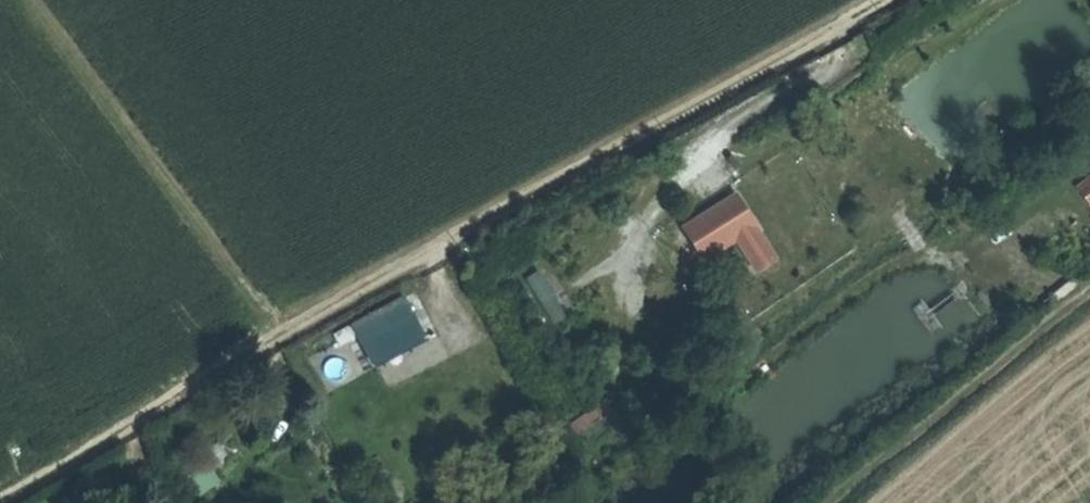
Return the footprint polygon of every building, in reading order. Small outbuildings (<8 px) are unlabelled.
[(1089,211),(1089,182),(1075,193),(1089,211)] [(706,213),(723,241),(744,227),(736,214),(742,210),(734,196),(706,213)] [(751,223),(742,210),(736,214),(744,227),(751,223)] [(403,301),(351,327),(371,366),(423,340),(403,301)]
